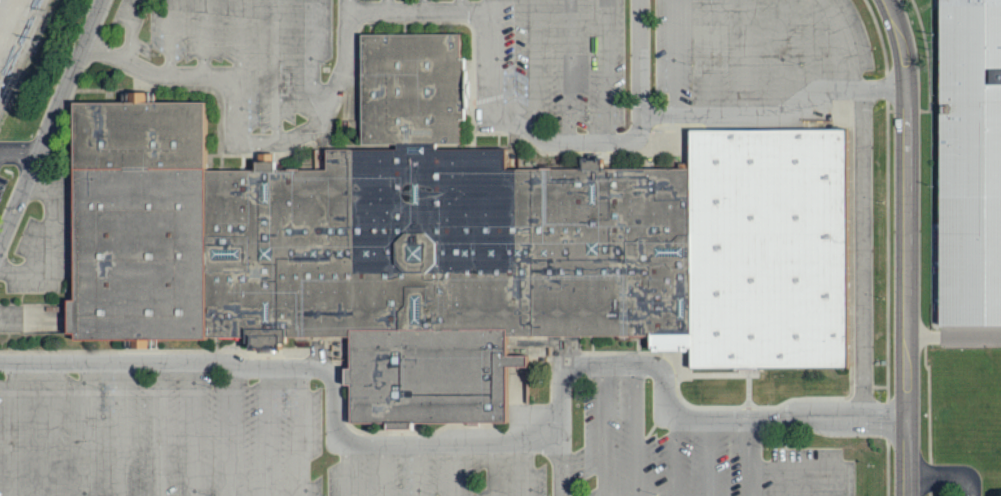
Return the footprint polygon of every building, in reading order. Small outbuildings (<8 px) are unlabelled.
[(943,327),(943,0),(1000,0),(1000,327),(943,327)] [(75,101),(76,343),(352,340),(353,420),(511,419),(510,339),(703,337),(703,364),(852,363),(850,126),(693,127),(693,168),(513,169),(512,145),(465,145),(464,35),(365,36),(365,145),(326,145),(326,168),(211,168),(210,100),(75,101)]
